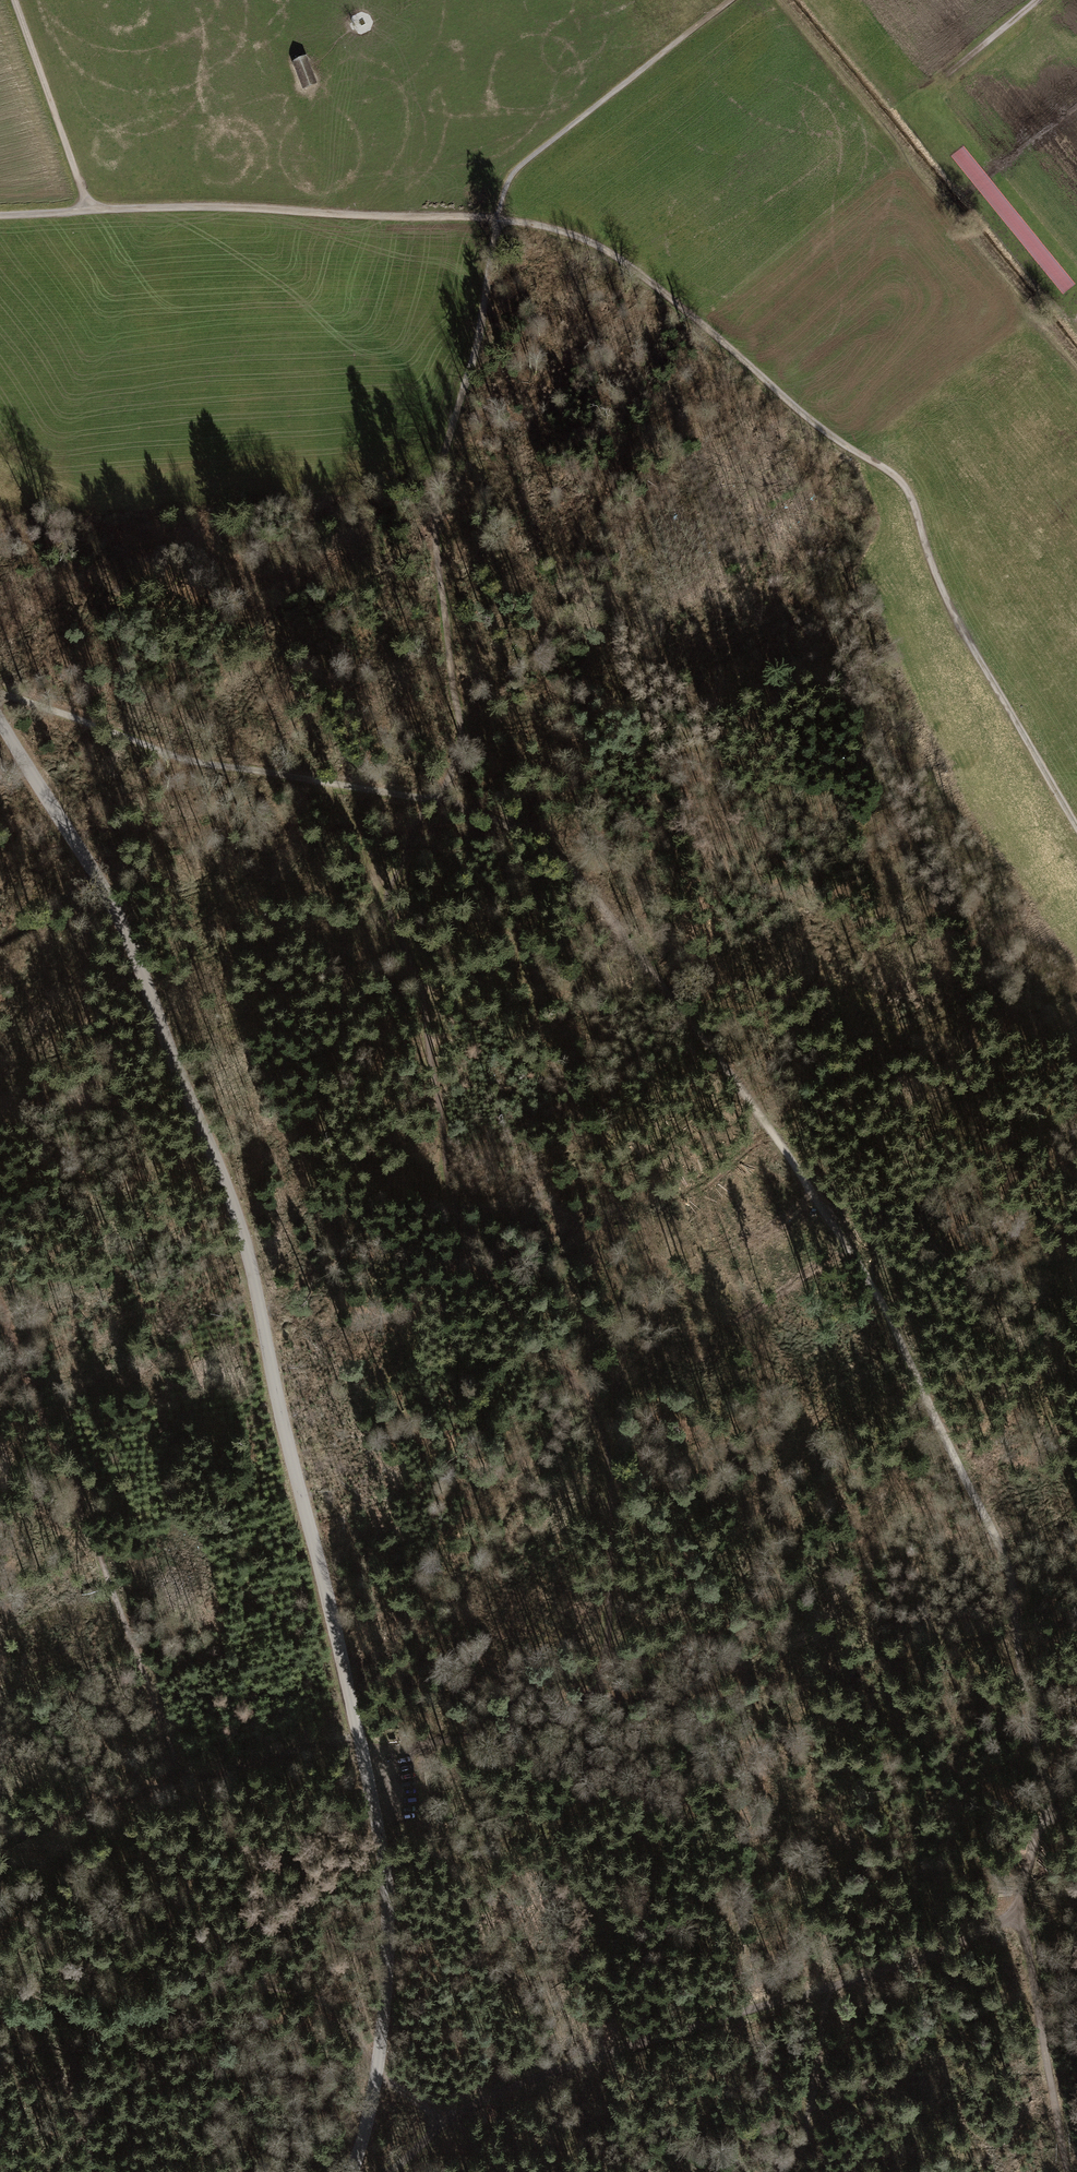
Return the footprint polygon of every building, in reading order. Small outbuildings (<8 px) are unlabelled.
[(297,35),(282,41),(287,53),(302,48),(297,35)] [(312,51),(290,59),(302,87),(322,80),(312,51)]
